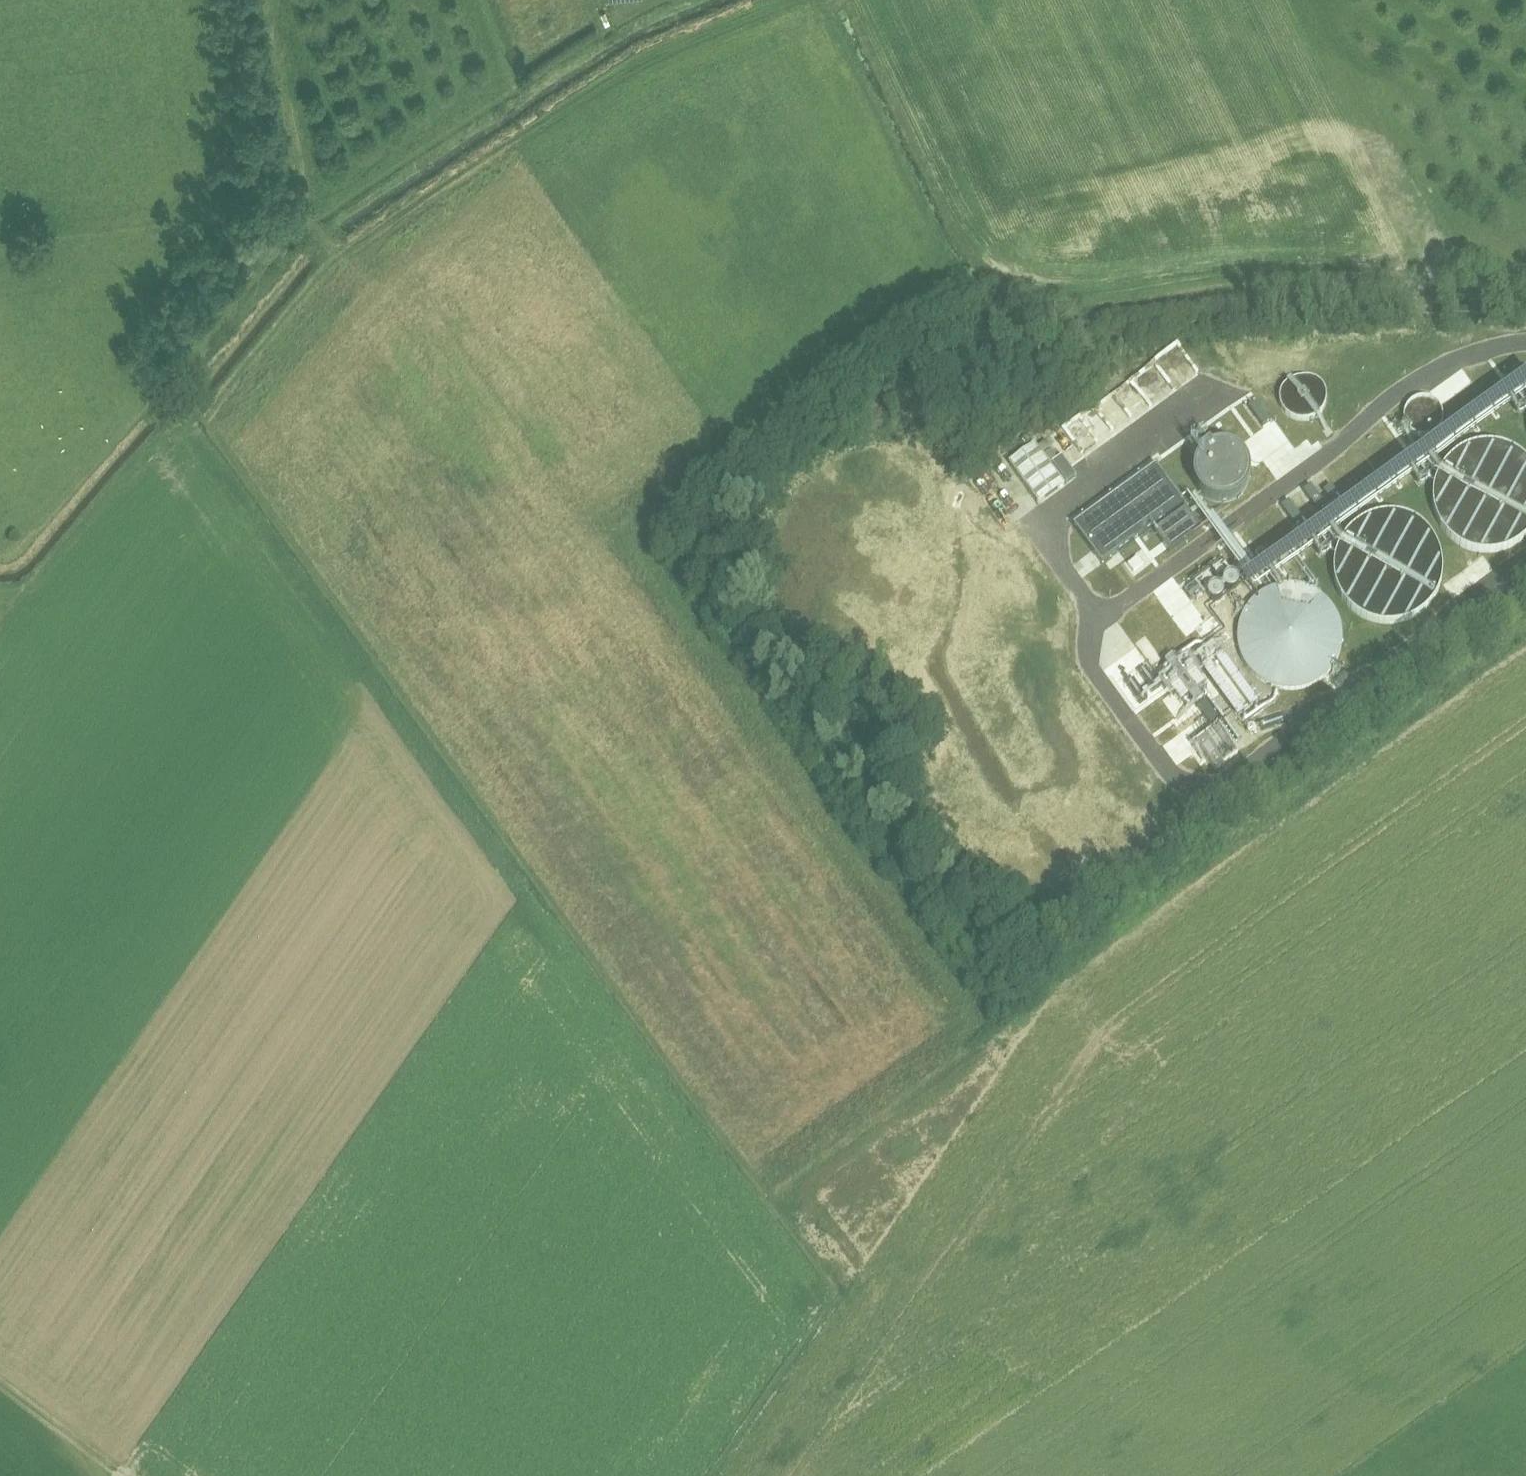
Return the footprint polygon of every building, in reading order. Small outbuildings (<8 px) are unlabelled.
[(1283,380),(1280,385),(1278,390),(1278,396),(1278,401),(1280,407),(1283,412),(1287,416),(1292,419),(1297,421),(1302,421),(1308,421),(1313,419),(1318,416),(1322,412),(1325,407),(1327,402),(1328,397),(1327,391),(1325,386),(1323,381),(1319,377),(1314,374),(1309,372),(1303,371),(1297,372),(1292,373),(1287,376),(1283,380)] [(1407,403),(1405,406),(1403,411),(1402,415),(1403,420),(1404,424),(1407,428),(1410,432),(1414,434),(1418,436),(1423,436),(1427,436),(1432,434),(1436,432),(1439,429),(1442,425),(1443,420),(1444,416),(1443,411),(1442,407),(1439,403),(1436,400),(1432,397),(1428,396),(1423,395),(1419,395),(1414,397),(1410,399),(1407,403)] [(1031,439),(1004,458),(1035,499),(1061,481),(1031,439)] [(1525,458),(1521,455),(1516,451),(1512,449),(1507,447),(1502,445),(1497,444),(1491,443),(1486,443),(1481,443),(1475,444),(1470,446),(1465,447),(1461,450),(1456,453),(1452,456),(1448,460),(1444,464),(1441,468),(1439,472),(1436,477),(1435,482),(1434,488),(1433,493),(1433,498),(1433,504),(1434,509),(1435,514),(1437,519),(1440,524),(1442,528),(1446,532),(1449,536),(1453,540),(1458,543),(1462,545),(1467,548),(1472,549),(1477,551),(1483,551),(1488,551),(1493,551),(1499,550),(1504,549),(1509,547),(1514,545),(1518,542),(1522,538),(1525,535),(1525,459),(1525,458)] [(1196,459),(1195,461),(1193,467),(1192,473),(1193,479),(1195,485),(1198,491),(1200,493),(1205,497),(1210,500),(1216,501),(1222,502),(1228,501),(1234,499),(1239,495),(1244,491),(1247,485),(1249,479),(1249,473),(1249,467),(1247,461),(1243,456),(1239,451),(1234,448),(1228,446),(1222,445),(1216,445),(1210,447),(1204,450),(1200,454),(1196,459)] [(1058,448),(1047,456),(1063,478),(1073,471),(1058,448)] [(1073,525),(1101,563),(1134,540),(1148,559),(1197,523),(1155,465),(1073,525)] [(1436,593),(1438,588),(1440,583),(1441,578),(1442,573),(1442,567),(1442,562),(1441,557),(1440,552),(1438,547),(1435,542),(1432,537),(1429,533),(1426,529),(1422,526),(1417,523),(1413,520),(1408,518),(1403,516),(1397,515),(1392,514),(1387,514),(1381,514),(1376,515),(1371,517),(1366,519),(1361,521),(1357,524),(1352,527),(1349,531),(1345,535),(1342,539),(1339,544),(1337,549),(1335,554),(1334,559),(1334,564),(1333,569),(1334,575),(1335,580),(1336,585),(1338,590),(1340,595),(1343,599),(1346,604),(1350,607),(1354,611),(1358,614),(1363,617),(1368,619),(1373,621),(1378,622),(1383,622),(1389,623),(1394,622),(1399,621),(1405,620),(1410,618),(1414,616),(1419,613),(1423,610),(1427,606),(1431,602),(1434,598),(1436,593)] [(1223,585),(1220,587),(1219,586),(1217,585),(1215,585),(1214,585),(1212,586),(1210,587),(1209,588),(1208,589),(1207,591),(1207,593),(1207,594),(1208,596),(1209,598),(1210,599),(1211,600),(1213,601),(1215,601),(1217,601),(1218,600),(1220,600),(1221,598),(1222,597),(1223,595),(1223,594),(1223,592),(1223,590),(1226,588),(1227,589),(1229,590),(1231,590),(1232,590),(1234,589),(1236,588),(1237,587),(1238,586),(1239,584),(1239,582),(1239,580),(1238,579),(1237,577),(1236,576),(1235,575),(1233,574),(1231,574),(1229,574),(1228,574),(1226,575),(1225,576),(1224,578),(1223,579),(1223,581),(1223,583),(1223,585)] [(1337,661),(1339,657),(1341,652),(1342,647),(1342,642),(1343,637),(1342,631),(1341,626),(1340,621),(1338,617),(1336,612),(1333,608),(1330,604),(1326,600),(1323,596),(1318,593),(1314,591),(1309,589),(1304,587),(1299,586),(1294,585),(1289,585),(1284,585),(1279,586),(1274,588),(1269,589),(1264,592),(1260,595),(1256,598),(1252,601),(1249,605),(1246,609),(1243,614),(1241,618),(1239,623),(1238,628),(1237,633),(1237,639),(1238,644),(1239,649),(1240,654),(1242,659),(1244,663),(1247,668),(1250,672),(1253,675),(1257,679),(1262,682),(1266,684),(1271,687),(1276,688),(1281,689),(1286,690),(1291,690),(1296,690),(1301,689),(1306,688),(1311,686),(1316,683),(1320,681),(1324,678),(1328,674),(1331,670),(1334,666),(1337,661)] [(1172,648),(1191,632),(1163,598),(1143,615),(1172,648)] [(1196,649),(1183,658),(1231,725),(1244,716),(1196,649)] [(1217,726),(1191,744),(1193,748),(1197,745),(1216,770),(1237,754),(1217,726)]
